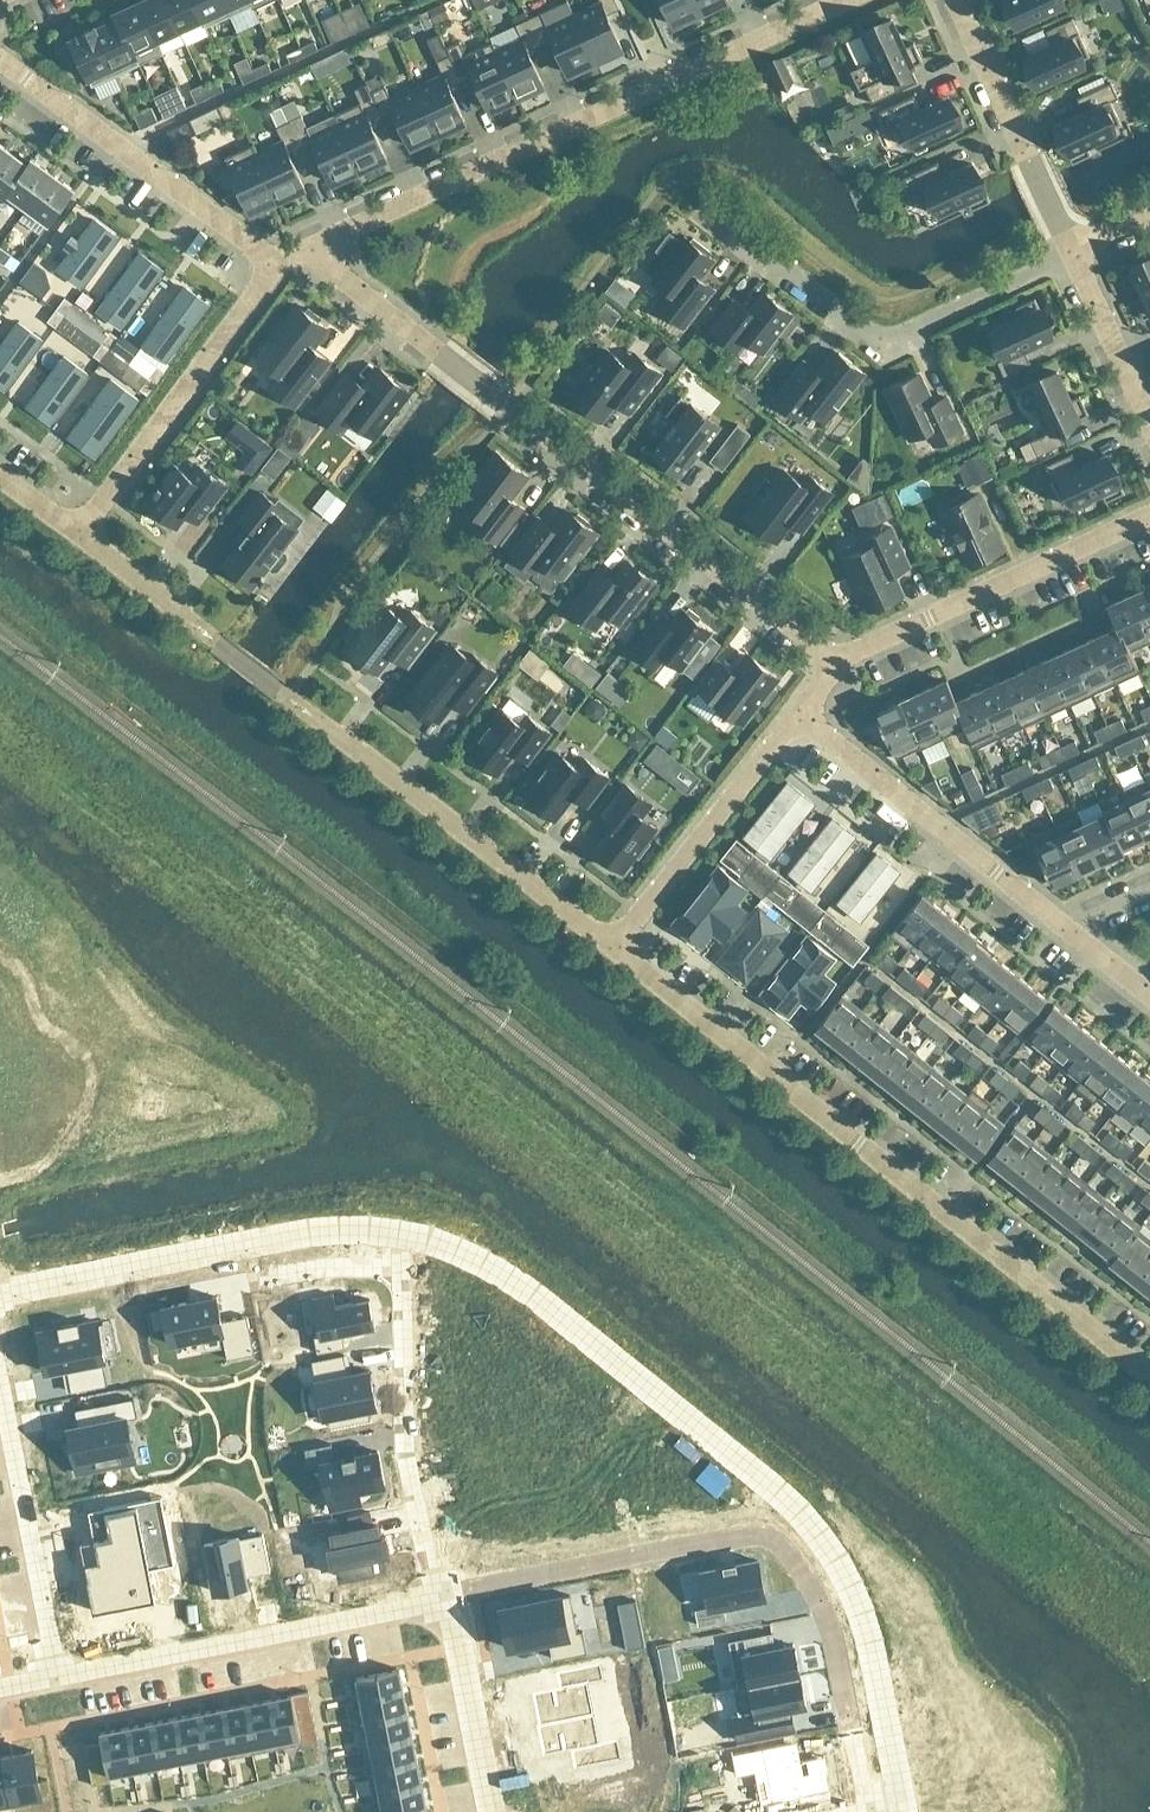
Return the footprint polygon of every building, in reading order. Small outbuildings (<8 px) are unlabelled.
[(165,0),(142,0),(138,2),(156,41),(179,30),(165,0)] [(194,0),(165,0),(179,30),(201,19),(205,27),(206,27),(194,0)] [(222,0),(194,0),(206,27),(229,16),(222,0)] [(250,0),(222,0),(229,16),(253,5),(250,0)] [(619,9),(615,0),(599,0),(599,1),(573,13),(595,60),(621,48),(606,15),(619,9)] [(694,0),(661,0),(672,24),(699,12),(694,0)] [(699,12),(725,0),(694,0),(699,12)] [(1006,2),(1005,3),(1016,27),(1064,5),(1062,0),(1005,0),(1006,2)] [(156,41),(138,2),(115,12),(139,64),(140,64),(134,52),(156,41)] [(139,64),(115,12),(114,13),(117,18),(95,28),(94,26),(93,26),(115,75),(139,64)] [(595,60),(573,13),(547,25),(541,12),(528,18),(540,45),(552,39),(567,73),(595,60)] [(412,37),(433,30),(429,18),(408,25),(412,37)] [(543,84),(527,51),(540,45),(528,18),(515,24),(521,37),(494,49),(516,97),(543,84)] [(1089,56),(1078,33),(1072,18),(1045,30),(1052,44),(1029,55),(1024,58),(1026,63),(1037,87),(1084,65),(1081,59),(1089,56)] [(364,28),(360,19),(346,25),(350,34),(364,28)] [(860,90),(864,88),(871,102),(897,90),(891,76),(922,61),(913,42),(904,46),(894,23),(893,24),(891,19),(886,21),(885,20),(862,31),(874,59),(850,70),(860,90)] [(336,40),(350,34),(346,25),(332,32),(336,40)] [(115,75),(93,26),(78,33),(79,35),(70,39),(91,86),(115,75)] [(449,87),(461,82),(446,48),(440,33),(427,39),(443,73),(415,86),(437,133),(464,121),(449,87)] [(314,40),(300,47),(304,55),(318,49),(314,40)] [(516,97),(494,49),(490,42),(465,54),(459,42),(446,48),(461,82),(474,76),(489,109),(516,97)] [(290,62),(304,55),(300,47),(286,53),(290,62)] [(323,57),(309,64),(316,79),(325,74),(327,66),(323,57)] [(777,85),(777,86),(791,79),(781,57),(767,64),(777,85)] [(267,62),(253,68),(257,77),(271,70),(267,62)] [(239,75),(243,83),(257,77),(253,68),(239,75)] [(220,81),(206,88),(210,96),(224,90),(220,81)] [(1112,126),(1120,123),(1109,100),(1119,95),(1112,81),(1076,97),(1082,111),(1054,125),(1072,163),(1090,154),(1086,145),(1109,134),(1114,132),(1112,126)] [(206,88),(204,83),(190,89),(196,103),(210,96),(206,88)] [(382,118),(371,91),(367,83),(354,89),(360,102),(334,114),(337,122),(359,170),(386,157),(370,124),(382,118)] [(437,133),(415,86),(390,98),(384,85),(371,91),(382,118),(395,112),(410,146),(437,133)] [(962,125),(951,101),(950,102),(948,96),(943,99),(942,98),(917,110),(910,96),(886,107),(878,111),(886,126),(893,123),(903,145),(912,141),(915,147),(962,125)] [(231,100),(217,106),(223,120),(237,114),(231,100)] [(359,170),(337,122),(334,114),(306,127),(294,100),(281,105),(289,121),(301,148),(313,142),(332,182),(359,170)] [(850,102),(832,111),(838,121),(855,113),(850,102)] [(160,109),(164,118),(178,111),(174,103),(160,109)] [(223,121),(223,120),(217,106),(216,106),(188,119),(195,134),(223,121)] [(151,107),(143,111),(149,125),(158,121),(151,107)] [(852,129),(869,122),(864,110),(847,118),(852,129)] [(149,125),(143,111),(134,115),(140,129),(149,125)] [(288,153),(301,148),(289,121),(276,127),(282,139),(255,152),(277,199),(304,187),(288,153)] [(277,199),(255,152),(251,144),(225,157),(239,189),(222,197),(240,210),(248,206),(251,211),(277,199)] [(7,193),(32,159),(31,158),(29,160),(19,152),(16,156),(7,149),(0,159),(0,196),(3,199),(7,193)] [(28,208),(53,174),(32,159),(7,193),(28,208)] [(989,201),(974,168),(972,163),(966,165),(943,176),(937,161),(902,177),(910,193),(917,189),(928,211),(936,208),(938,213),(943,210),(943,211),(967,200),(971,209),(989,201)] [(74,189),(53,174),(28,208),(49,223),(74,189)] [(126,237),(98,216),(58,268),(87,290),(126,237)] [(689,241),(684,237),(653,278),(667,290),(656,305),(674,319),(684,326),(713,289),(712,288),(710,290),(709,289),(708,290),(699,282),(698,278),(713,259),(708,255),(711,252),(692,237),(689,241)] [(0,246),(0,262),(4,265),(11,254),(0,246)] [(171,272),(142,251),(103,303),(132,325),(171,272)] [(1135,265),(1130,268),(1132,273),(1138,286),(1143,296),(1134,300),(1142,319),(1149,315),(1149,258),(1135,265)] [(216,304),(189,283),(143,344),(171,364),(216,304)] [(774,336),(792,314),(763,292),(749,311),(735,300),(711,330),(738,350),(746,339),(766,354),(778,339),(774,336)] [(1003,375),(1030,363),(1023,348),(1051,335),(1049,330),(1034,297),(1015,306),(1020,315),(997,326),(992,329),(994,334),(1004,357),(997,361),(1003,375)] [(329,360),(312,347),(312,346),(326,328),(318,321),(321,317),(308,307),(305,311),(296,305),(285,320),(281,317),(269,332),(272,335),(256,356),(279,373),(269,387),(294,406),(329,360)] [(20,320),(0,347),(0,387),(10,394),(49,342),(20,320)] [(666,344),(655,359),(671,370),(682,356),(666,344)] [(636,372),(607,350),(594,367),(589,364),(578,378),(583,381),(571,397),(601,420),(613,404),(618,404),(630,412),(660,373),(645,361),(636,372)] [(825,421),(863,372),(835,350),(817,372),(803,361),(774,399),(800,419),(809,408),(825,421)] [(94,378),(65,357),(26,409),(54,430),(94,378)] [(392,412),(407,392),(411,395),(412,394),(378,368),(364,386),(363,386),(346,373),(316,412),(341,431),(351,418),(374,435),(380,428),(383,431),(395,415),(392,412)] [(1057,371),(1051,374),(1051,373),(1017,389),(1027,410),(1037,405),(1049,431),(1019,445),(1026,460),(1064,443),(1057,428),(1088,414),(1079,395),(1070,399),(1065,390),(1066,389),(1059,376),(1057,371)] [(962,431),(947,397),(932,404),(918,374),(887,389),(909,438),(927,430),(934,444),(962,431)] [(142,402),(113,380),(68,439),(98,462),(142,402)] [(749,390),(743,398),(755,407),(761,399),(749,390)] [(674,423),(652,452),(682,475),(719,427),(680,397),(666,416),(674,423)] [(611,448),(628,420),(615,413),(599,441),(611,448)] [(305,414),(279,447),(291,456),(294,459),(320,425),(305,414)] [(707,460),(720,471),(749,434),(735,423),(707,460)] [(251,473),(271,447),(256,435),(235,462),(251,473)] [(273,479),(291,456),(279,447),(278,446),(260,469),(273,479)] [(526,475),(497,452),(459,501),(477,515),(471,523),(496,542),(521,508),(509,498),(526,475)] [(980,452),(964,459),(969,469),(975,483),(991,476),(984,462),(980,452)] [(1068,454),(1044,465),(1062,503),(1070,499),(1073,504),(1078,502),(1078,503),(1101,492),(1105,501),(1124,492),(1109,460),(1108,460),(1106,455),(1101,457),(1075,468),(1068,454)] [(150,513),(166,525),(169,521),(176,526),(186,513),(197,522),(225,486),(199,466),(190,477),(175,465),(159,486),(158,485),(154,491),(155,492),(146,503),(153,508),(150,513)] [(802,531),(808,522),(831,493),(810,477),(803,486),(783,470),(772,484),(765,479),(754,493),(761,499),(747,517),(777,540),(791,522),(802,531)] [(282,550),(297,530),(297,529),(295,528),(303,518),(279,500),(276,504),(261,492),(240,519),(252,528),(224,564),(237,574),(238,580),(246,585),(248,588),(253,586),(268,567),(272,570),(277,570),(286,558),(285,553),(282,550)] [(882,492),(862,501),(873,524),(893,515),(882,492)] [(1002,548),(978,494),(943,510),(968,564),(1002,548)] [(562,578),(597,533),(567,510),(552,528),(540,519),(538,518),(511,553),(536,573),(543,564),(562,578)] [(866,548),(844,558),(853,577),(850,578),(857,593),(860,592),(868,610),(903,594),(893,573),(909,565),(891,527),(862,540),(866,548)] [(599,569),(569,608),(595,629),(605,616),(618,626),(621,622),(625,625),(657,584),(627,561),(612,579),(599,569)] [(1131,594),(1149,634),(1149,585),(1131,594)] [(1136,664),(1130,651),(1149,641),(1149,634),(1131,594),(1108,605),(1136,665),(1136,664)] [(406,665),(434,629),(410,610),(403,619),(390,609),(383,604),(378,610),(347,650),(377,673),(391,655),(393,655),(406,665)] [(437,605),(429,616),(438,623),(446,612),(437,605)] [(1136,665),(1108,605),(1107,605),(1116,627),(1095,637),(1112,675),(1113,675),(1136,665)] [(680,669),(711,631),(697,620),(700,617),(688,608),(685,611),(682,609),(668,627),(657,617),(632,650),(656,668),(663,659),(668,660),(680,669)] [(1112,675),(1095,637),(1071,648),(1093,694),(1117,682),(1113,675),(1112,675)] [(465,711),(496,672),(472,654),(469,657),(456,647),(451,653),(446,649),(409,697),(414,701),(411,705),(430,720),(433,716),(438,719),(452,701),(465,711)] [(1093,694),(1071,648),(1048,658),(1048,659),(1069,705),(1093,694)] [(573,650),(562,664),(590,686),(601,672),(573,650)] [(771,685),(777,678),(747,655),(732,673),(719,663),(700,688),(713,698),(712,699),(742,722),(759,700),(765,705),(777,690),(771,685)] [(1069,705),(1048,659),(1048,658),(1025,669),(1046,715),(1069,705)] [(1046,715),(1025,669),(1008,677),(1002,680),(1023,726),(1046,715)] [(607,672),(595,688),(606,697),(619,680),(607,672)] [(967,726),(955,701),(956,701),(946,679),(922,691),(939,729),(939,730),(939,731),(942,737),(965,727),(966,727),(967,726)] [(1023,726),(1002,680),(978,691),(1000,737),(1023,726)] [(939,730),(939,729),(922,691),(899,702),(916,740),(918,739),(918,741),(921,747),(942,737),(939,731),(939,730)] [(978,691),(956,701),(955,701),(967,726),(966,727),(976,748),(1000,737),(978,691)] [(916,740),(899,702),(875,713),(896,759),(921,747),(918,741),(918,739),(916,740)] [(1140,709),(1145,721),(1149,719),(1149,705),(1140,709)] [(562,707),(550,722),(559,729),(571,714),(562,707)] [(532,756),(550,732),(526,714),(520,723),(501,709),(468,752),(497,775),(519,746),(532,756)] [(1126,730),(1120,718),(1107,725),(1112,736),(1126,730)] [(1112,736),(1107,725),(1093,731),(1099,743),(1112,736)] [(636,728),(630,737),(632,745),(638,750),(648,737),(636,728)] [(1146,746),(1141,734),(1127,740),(1133,752),(1146,746)] [(1080,752),(1074,740),(1061,746),(1066,758),(1080,752)] [(1133,752),(1127,740),(1114,746),(1119,758),(1133,752)] [(656,744),(643,761),(668,780),(681,763),(656,744)] [(1066,758),(1061,746),(1047,752),(1052,764),(1066,758)] [(587,805),(609,777),(584,758),(577,767),(558,753),(525,796),(532,801),(529,805),(545,817),(548,814),(555,819),(573,795),(587,805)] [(1100,767),(1095,755),(1081,762),(1086,773),(1100,767)] [(1033,773),(1028,761),(1014,768),(1019,779),(1033,773)] [(1073,779),(1086,773),(1081,762),(1067,768),(1073,779)] [(978,782),(972,768),(960,774),(966,787),(978,782)] [(1019,779),(1014,768),(1000,774),(1006,786),(1019,779)] [(1054,788),(1048,776),(1035,783),(1040,794),(1054,788)] [(942,795),(935,779),(922,785),(921,785),(936,798),(937,797),(942,795)] [(1149,788),(1149,786),(1147,780),(1122,792),(1125,799),(1126,799),(1144,837),(1146,841),(1147,841),(1145,837),(1149,834),(1149,789),(1149,788)] [(984,795),(978,782),(966,787),(973,801),(984,795)] [(768,862),(813,805),(785,783),(740,840),(768,862)] [(1040,794),(1035,783),(1021,789),(1027,801),(1040,794)] [(605,856),(601,861),(610,868),(613,863),(622,870),(634,855),(639,858),(650,843),(646,840),(655,827),(640,816),(650,803),(625,784),(602,814),(615,824),(595,849),(605,856)] [(1144,837),(1126,799),(1125,799),(1102,810),(1104,814),(1105,813),(1122,852),(1123,851),(1146,841),(1144,837)] [(1003,819),(995,801),(961,816),(961,817),(978,831),(979,831),(979,830),(1003,819)] [(1105,813),(1104,814),(1081,824),(1099,862),(1122,852),(1105,813)] [(808,894),(853,838),(830,819),(785,876),(808,894)] [(1083,870),(1099,862),(1081,824),(1059,834),(1058,835),(1076,873),(1083,870)] [(1076,873),(1058,835),(1059,834),(1056,827),(1023,842),(1034,865),(1041,861),(1052,884),(1076,873)] [(720,859),(764,894),(780,874),(736,839),(720,859)] [(858,925),(899,873),(874,854),(833,906),(858,925)] [(700,951),(712,936),(723,945),(747,914),(736,905),(746,893),(716,869),(671,927),(700,951)] [(803,892),(780,874),(764,894),(786,912),(803,892)] [(914,942),(940,909),(922,894),(890,934),(910,950),(915,943),(914,942)] [(745,986),(787,932),(757,909),(715,963),(745,986)] [(932,956),(958,923),(940,909),(914,942),(915,943),(932,956)] [(846,926),(827,911),(811,932),(830,947),(846,926)] [(947,974),(976,938),(958,923),(932,956),(949,970),(946,973),(947,974)] [(836,985),(823,975),(834,961),(805,938),(758,997),(787,1020),(799,1005),(812,1016),(836,985)] [(965,988),(991,955),(992,956),(995,952),(976,938),(947,974),(965,988)] [(890,973),(898,963),(886,953),(878,963),(890,973)] [(1009,969),(992,956),(991,955),(965,988),(983,1003),(1009,969)] [(916,977),(904,968),(896,978),(908,987),(916,977)] [(1001,1017),(1027,984),(1009,969),(983,1003),(1001,1017)] [(875,991),(883,980),(871,971),(863,981),(875,991)] [(927,986),(916,977),(908,987),(919,996),(927,986)] [(1019,1031),(1045,998),(1027,984),(1001,1017),(1019,1031)] [(894,1005),(902,995),(890,985),(882,996),(894,1005)] [(834,1043),(860,1010),(842,995),(815,1028),(834,1043)] [(913,1004),(902,995),(894,1005),(905,1014),(913,1004)] [(943,1015),(951,1005),(939,996),(931,1006),(943,1015)] [(1045,1052),(1071,1019),(1053,1004),(1026,1038),(1045,1052)] [(963,1014),(951,1005),(943,1015),(955,1025),(963,1014)] [(852,1057),(878,1024),(860,1010),(834,1043),(852,1057)] [(937,1023),(925,1014),(917,1024),(929,1033),(937,1023)] [(1063,1067),(1089,1034),(1071,1019),(1045,1052),(1063,1067)] [(949,1032),(937,1023),(929,1033),(941,1043),(949,1032)] [(870,1071),(896,1038),(878,1024),(852,1057),(870,1071)] [(979,1044),(987,1034),(975,1024),(967,1034),(979,1044)] [(990,1053),(998,1043),(987,1034),(979,1044),(990,1053)] [(1081,1081),(1107,1048),(1089,1034),(1063,1067),(1080,1080),(1081,1081)] [(887,1085),(914,1052),(896,1038),(870,1071),(887,1085)] [(973,1051),(961,1042),(953,1052),(965,1062),(973,1051)] [(1094,1102),(1099,1096),(1126,1063),(1107,1048),(1081,1081),(1080,1080),(1074,1087),(1094,1102)] [(984,1061),(973,1051),(965,1062),(976,1071),(984,1061)] [(905,1100),(932,1067),(914,1052),(887,1085),(905,1100)] [(1023,1079),(1031,1069),(1019,1060),(1011,1070),(1023,1079)] [(1117,1110),(1143,1077),(1141,1075),(1126,1063),(1099,1096),(1117,1110)] [(923,1114),(949,1081),(932,1067),(905,1100),(923,1114)] [(1000,1090),(1008,1080),(996,1070),(988,1081),(1000,1090)] [(1149,1106),(1149,1077),(1144,1072),(1141,1075),(1143,1077),(1117,1110),(1134,1124),(1137,1121),(1138,1121),(1149,1106)] [(1041,1093),(1049,1083),(1037,1074),(1029,1084),(1041,1093)] [(1020,1089),(1008,1080),(1000,1090),(1012,1099),(1020,1089)] [(941,1128),(967,1095),(966,1094),(949,1081),(923,1114),(941,1128)] [(1053,1103),(1061,1093),(1049,1083),(1041,1093),(1053,1103)] [(959,1142),(985,1109),(986,1110),(991,1103),(972,1088),(966,1094),(967,1095),(941,1128),(959,1142)] [(1085,1112),(1073,1102),(1065,1112),(1077,1122),(1085,1112)] [(1045,1125),(1053,1115),(1041,1106),(1033,1116),(1045,1125)] [(1138,1121),(1149,1131),(1149,1106),(1138,1121)] [(1004,1124),(986,1110),(985,1109),(959,1142),(977,1157),(1004,1124)] [(1096,1121),(1085,1112),(1077,1122),(1088,1131),(1096,1121)] [(1057,1135),(1065,1125),(1053,1115),(1045,1125),(1057,1135)] [(1006,1173),(1033,1140),(1014,1126),(988,1159),(1006,1173)] [(1120,1140),(1109,1131),(1101,1141),(1112,1150),(1120,1140)] [(1081,1154),(1089,1144),(1077,1134),(1069,1144),(1081,1154)] [(1024,1188),(1050,1155),(1033,1140),(1006,1173),(1024,1188)] [(1124,1160),(1132,1149),(1120,1140),(1112,1150),(1124,1160)] [(1092,1163),(1100,1153),(1089,1144),(1081,1154),(1092,1163)] [(1042,1202),(1068,1169),(1050,1155),(1024,1188),(1042,1202)] [(1144,1159),(1136,1169),(1148,1178),(1149,1176),(1149,1163),(1144,1159)] [(1116,1182),(1124,1172),(1113,1163),(1105,1173),(1116,1182)] [(1060,1216),(1086,1183),(1068,1169),(1042,1202),(1060,1216)] [(1136,1181),(1124,1172),(1116,1182),(1128,1191),(1136,1181)] [(1077,1230),(1104,1197),(1086,1183),(1060,1216),(1077,1230)] [(1148,1191),(1140,1201),(1149,1209),(1149,1192),(1148,1191)] [(1095,1245),(1122,1212),(1104,1197),(1077,1230),(1094,1244),(1095,1245)] [(1111,1262),(1137,1229),(1138,1230),(1140,1226),(1122,1212),(1095,1245),(1094,1244),(1092,1247),(1111,1262)] [(1138,1230),(1137,1229),(1111,1262),(1128,1276),(1149,1249),(1149,1240),(1138,1230)] [(1149,1286),(1149,1249),(1128,1276),(1146,1291),(1149,1286)] [(333,1294),(312,1298),(319,1335),(313,1336),(317,1352),(345,1347),(342,1333),(374,1326),(369,1298),(335,1305),(333,1294)] [(216,1296),(162,1306),(169,1343),(222,1332),(227,1358),(254,1352),(247,1315),(221,1320),(216,1296)] [(58,1328),(38,1332),(45,1371),(66,1367),(71,1391),(106,1384),(102,1360),(104,1359),(97,1320),(79,1324),(78,1320),(57,1324),(58,1328)] [(483,1329),(441,1330),(441,1391),(475,1391),(475,1406),(504,1406),(503,1390),(484,1390),(483,1329)] [(343,1354),(311,1360),(322,1417),(327,1416),(329,1427),(370,1418),(368,1408),(376,1407),(369,1369),(347,1374),(343,1354)] [(77,1425),(68,1427),(77,1472),(135,1461),(126,1418),(136,1416),(133,1397),(74,1409),(77,1425)] [(475,1422),(442,1422),(442,1483),(485,1483),(484,1423),(504,1422),(504,1406),(475,1406),(475,1422)] [(331,1443),(304,1448),(307,1466),(321,1463),(328,1495),(330,1495),(333,1508),(360,1502),(357,1489),(384,1484),(377,1450),(334,1459),(331,1443)] [(601,1465),(585,1468),(591,1497),(606,1493),(613,1526),(673,1514),(664,1473),(605,1484),(601,1465)] [(100,1575),(89,1577),(96,1611),(156,1599),(150,1569),(175,1564),(161,1495),(102,1507),(108,1535),(92,1538),(100,1575)] [(333,1545),(328,1546),(331,1564),(337,1563),(339,1576),(386,1567),(383,1554),(389,1553),(386,1535),(380,1536),(377,1522),(373,1523),(370,1511),(348,1516),(351,1528),(331,1532),(333,1545)] [(237,1535),(204,1541),(214,1591),(247,1584),(244,1571),(266,1567),(267,1571),(270,1571),(262,1533),(238,1538),(237,1535)] [(708,1606),(694,1609),(698,1624),(725,1619),(723,1605),(765,1597),(757,1559),(701,1570),(708,1606)] [(570,1594),(500,1608),(508,1647),(549,1639),(552,1658),(586,1651),(582,1630),(577,1631),(570,1594)] [(640,1623),(621,1626),(626,1650),(645,1646),(640,1623)] [(772,1631),(728,1640),(737,1685),(732,1686),(733,1687),(799,1674),(793,1644),(775,1647),(772,1631)] [(558,1688),(531,1693),(538,1725),(538,1726),(594,1715),(588,1685),(604,1681),(601,1663),(555,1672),(558,1688)] [(398,1668),(356,1676),(361,1701),(403,1693),(398,1668)] [(799,1674),(733,1687),(738,1716),(734,1716),(738,1740),(793,1729),(789,1708),(805,1705),(799,1674)] [(308,1691),(291,1694),(293,1704),(310,1701),(308,1691)] [(403,1693),(361,1701),(366,1725),(408,1717),(403,1693)] [(291,1694),(266,1699),(274,1741),(299,1736),(298,1733),(297,1724),(295,1714),(293,1704),(291,1694)] [(266,1699),(242,1704),(251,1746),(274,1741),(266,1699)] [(310,1701),(293,1704),(295,1714),(312,1711),(310,1701)] [(242,1704),(219,1708),(227,1751),(251,1746),(242,1704)] [(219,1708),(195,1713),(203,1755),(227,1751),(219,1708)] [(312,1711),(295,1714),(297,1724),(314,1720),(312,1711)] [(195,1713),(171,1718),(180,1760),(203,1755),(195,1713)] [(538,1725),(536,1725),(542,1757),(570,1751),(574,1770),(619,1761),(615,1740),(599,1743),(594,1715),(538,1726),(538,1725)] [(408,1717),(366,1725),(370,1749),(413,1740),(408,1717)] [(171,1718),(147,1722),(156,1765),(180,1760),(171,1718)] [(314,1720),(297,1724),(298,1733),(315,1730),(314,1720)] [(147,1722),(124,1727),(132,1769),(156,1765),(147,1722)] [(124,1727),(99,1732),(101,1742),(103,1752),(105,1761),(107,1771),(107,1774),(132,1769),(124,1727)] [(315,1730),(298,1733),(299,1736),(301,1743),(302,1743),(318,1740),(315,1730)] [(413,1740),(370,1749),(375,1772),(417,1764),(413,1740)] [(797,1740),(731,1753),(736,1775),(740,1774),(754,1771),(760,1803),(797,1796),(799,1804),(831,1798),(826,1771),(828,1770),(825,1755),(801,1759),(797,1740)] [(101,1742),(84,1745),(86,1755),(103,1752),(101,1742)] [(32,1750),(4,1755),(13,1800),(40,1794),(50,1793),(47,1779),(38,1781),(32,1750)] [(103,1752),(86,1755),(88,1765),(105,1761),(103,1752)] [(0,1756),(0,1803),(13,1800),(4,1755),(0,1756)] [(105,1761),(88,1765),(90,1774),(107,1771),(105,1761)] [(417,1764),(375,1772),(380,1796),(422,1788),(417,1764)] [(107,1771),(90,1774),(92,1785),(107,1782),(109,1781),(107,1774),(107,1771)] [(552,1803),(554,1811),(612,1811),(608,1794),(616,1792),(613,1774),(573,1782),(577,1798),(552,1803)] [(380,1796),(383,1811),(427,1811),(422,1788),(380,1796)]
